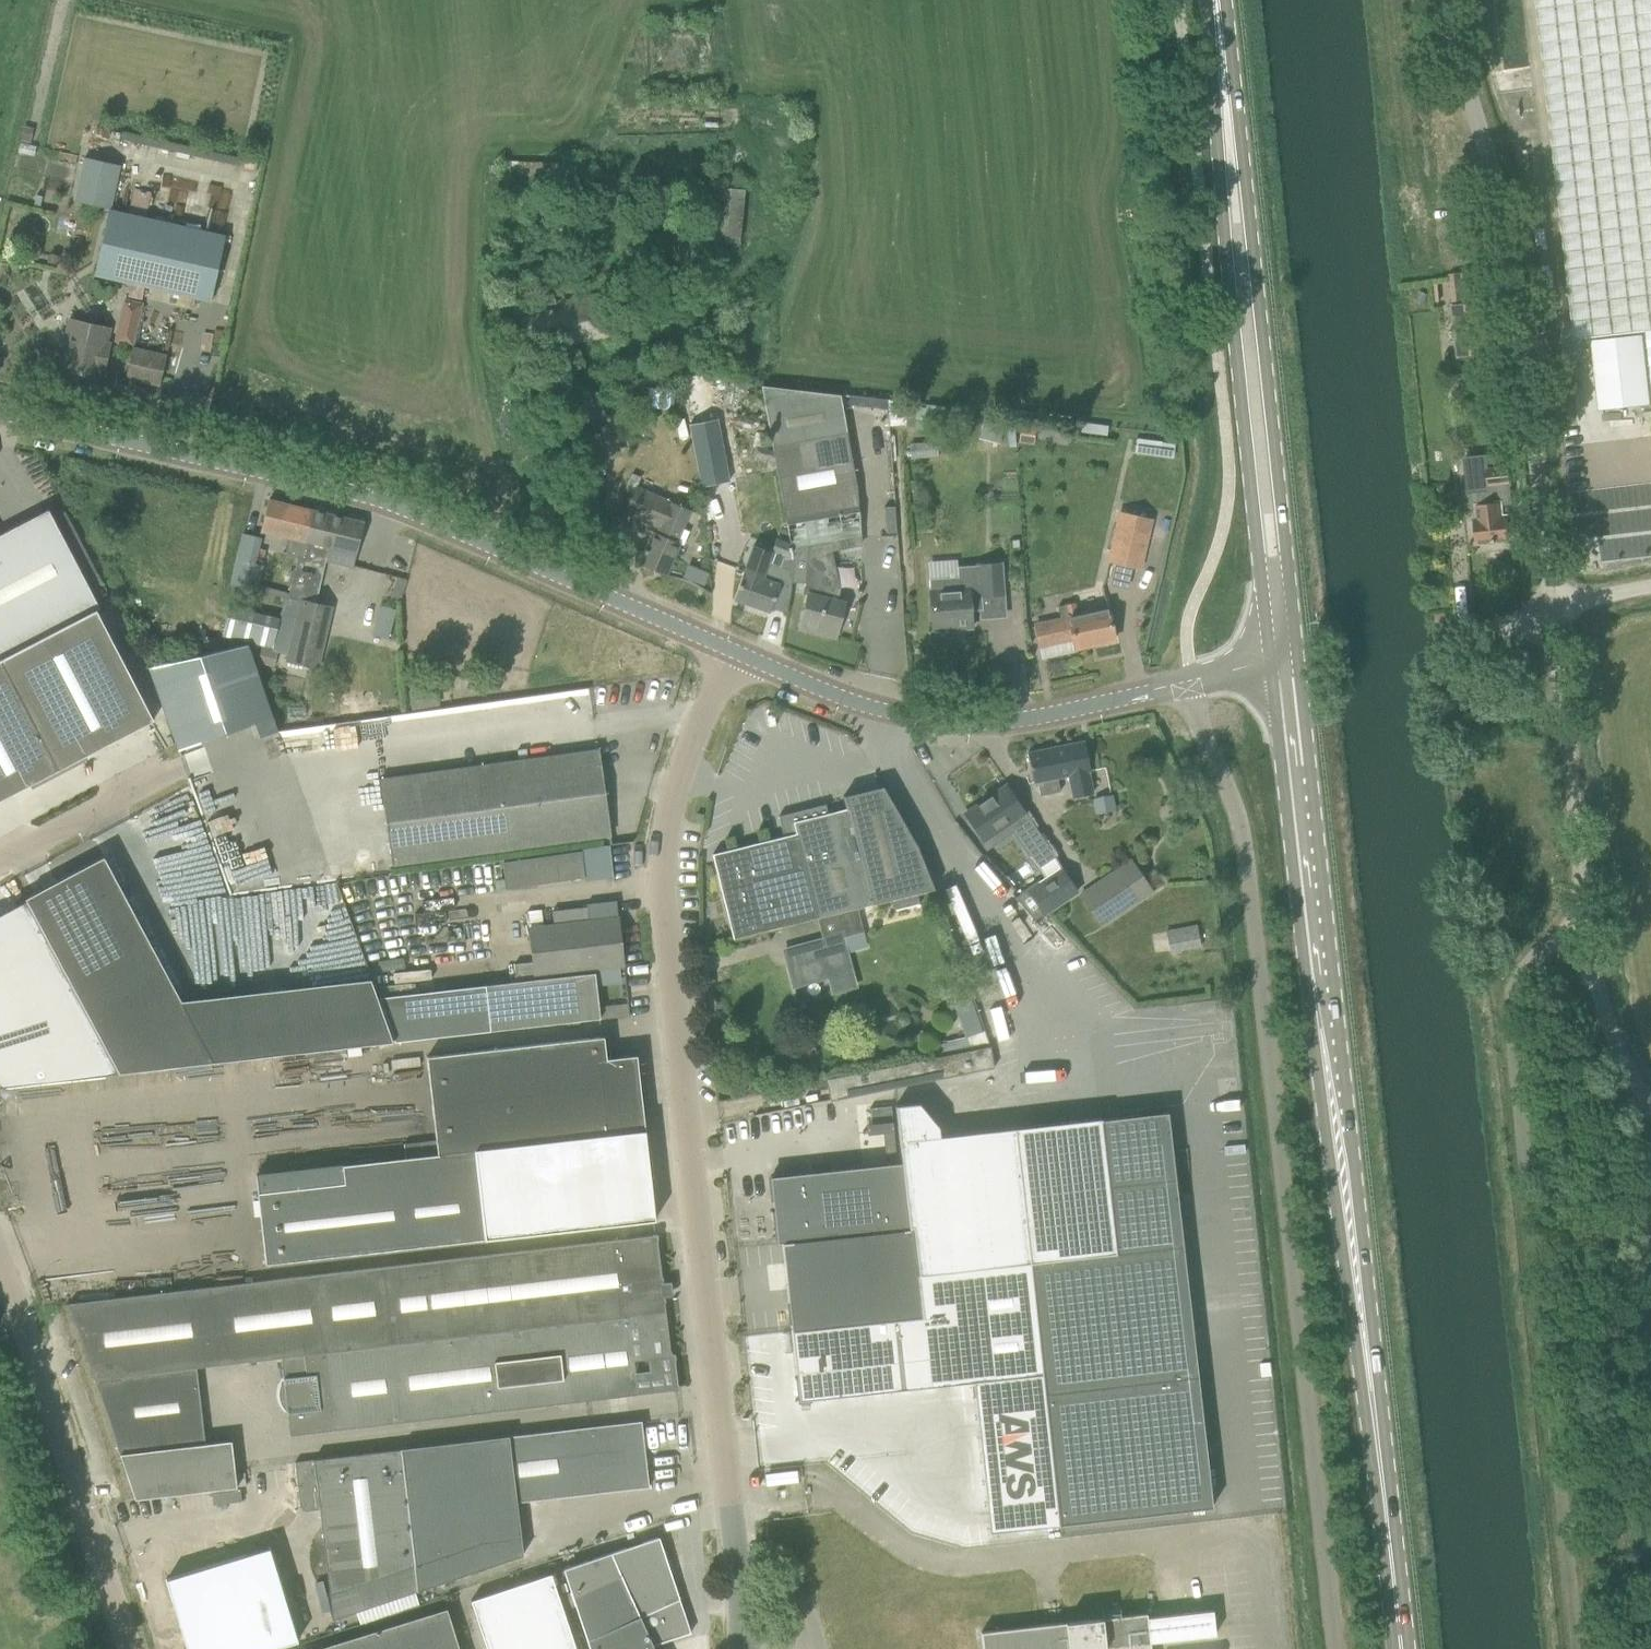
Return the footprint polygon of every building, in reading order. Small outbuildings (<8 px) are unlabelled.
[(1574,339),(1646,331),(1650,376),(1650,0),(1536,0),(1574,339)] [(18,140),(29,143),(32,129),(21,126),(18,140)] [(119,165),(84,157),(74,201),(109,209),(119,165)] [(741,244),(745,190),(695,186),(689,239),(741,244)] [(110,210),(95,275),(212,301),(227,236),(110,210)] [(1453,304),(1452,304),(1457,357),(1487,354),(1482,301),(1478,301),(1453,304)] [(71,318),(68,329),(68,330),(66,338),(68,338),(62,367),(104,377),(112,343),(108,342),(111,327),(71,318)] [(167,355),(133,348),(127,377),(161,385),(167,355)] [(781,499),(792,556),(791,558),(790,583),(806,583),(803,593),(809,594),(802,623),(816,626),(815,633),(836,638),(845,602),(837,600),(840,590),(831,551),(861,545),(857,491),(856,485),(857,484),(840,395),(761,386),(781,499)] [(673,409),(675,389),(647,387),(645,406),(673,409)] [(1005,415),(988,411),(981,440),(998,444),(1005,415)] [(716,420),(691,424),(701,485),(727,481),(716,420)] [(1173,459),(1175,444),(1136,439),(1134,454),(1173,459)] [(1470,508),(1477,508),(1478,518),(1474,519),(1476,543),(1509,540),(1507,514),(1504,514),(1504,505),(1513,504),(1511,485),(1512,485),(1510,466),(1488,468),(1490,490),(1474,492),(1468,494),(1466,499),(1466,504),(1470,508)] [(655,533),(651,544),(642,564),(666,574),(679,543),(677,542),(690,511),(638,487),(627,511),(661,527),(658,534),(655,533)] [(301,553),(312,511),(269,500),(263,527),(293,534),(288,555),(300,558),(301,553)] [(96,609),(99,608),(48,510),(0,534),(0,659),(96,609)] [(301,553),(300,558),(294,583),(292,582),(283,618),(277,646),(288,648),(285,662),(318,669),(333,607),(314,602),(326,556),(354,563),(363,523),(313,511),(312,511),(301,553)] [(1139,568),(1150,520),(1119,513),(1109,561),(1139,568)] [(232,583),(257,589),(263,563),(253,561),(259,539),(243,535),(232,583)] [(742,579),(735,599),(770,611),(772,607),(786,612),(789,592),(790,583),(791,558),(772,551),(754,545),(745,572),(744,572),(742,579)] [(682,575),(703,583),(707,572),(686,564),(682,575)] [(930,579),(933,631),(958,629),(958,627),(971,626),(971,628),(972,628),(971,611),(983,610),(982,596),(1004,594),(1001,564),(958,567),(958,577),(930,579)] [(400,603),(408,582),(398,578),(390,600),(400,603)] [(1060,619),(1035,624),(1041,647),(1043,658),(1075,651),(1075,648),(1114,640),(1107,609),(1077,615),(1074,603),(1057,607),(1060,619)] [(230,606),(224,634),(277,646),(280,630),(283,618),(230,606)] [(397,612),(381,607),(373,636),(388,641),(397,612)] [(0,659),(0,660),(58,769),(151,721),(96,609),(0,659)] [(246,641),(153,674),(181,757),(276,723),(247,643),(246,641)] [(258,663),(271,666),(275,649),(262,646),(258,663)] [(58,769),(0,660),(0,800),(58,769)] [(374,690),(358,692),(361,713),(376,711),(374,690)] [(1061,791),(1058,777),(1068,775),(1073,797),(1091,793),(1086,771),(1090,771),(1084,741),(1027,752),(1034,782),(1037,781),(1040,795),(1061,791)] [(610,836),(598,749),(379,779),(391,866),(610,836)] [(965,814),(984,841),(1008,824),(1038,868),(1055,857),(1007,785),(965,814)] [(715,853),(713,854),(734,939),(821,917),(856,908),(891,899),(893,909),(919,903),(916,892),(935,888),(918,845),(883,786),(843,796),(847,810),(828,814),(826,804),(779,815),(785,837),(716,855),(715,853)] [(1097,814),(1115,811),(1112,797),(1094,801),(1097,814)] [(585,880),(613,876),(614,876),(613,870),(610,845),(582,849),(585,880)] [(26,900),(119,1073),(214,1062),(105,858),(26,900)] [(1152,891),(1132,860),(1078,895),(1097,925),(1152,891)] [(1036,886),(1018,898),(1035,918),(1051,908),(1075,891),(1061,869),(1036,886)] [(0,914),(0,1087),(119,1073),(26,900),(0,914)] [(587,904),(587,907),(553,911),(554,925),(529,928),(533,962),(514,964),(516,982),(486,985),(379,997),(395,1042),(490,1030),(600,1018),(594,968),(602,967),(623,965),(619,918),(617,900),(587,904)] [(826,938),(785,950),(795,987),(830,977),(834,992),(855,986),(856,986),(847,952),(867,947),(862,930),(856,908),(821,917),(826,938)] [(1166,930),(1170,953),(1200,947),(1196,924),(1166,930)] [(972,996),(954,1001),(966,1040),(983,1035),(972,996)] [(344,1183),(257,1193),(266,1264),(427,1246),(655,1219),(649,1169),(645,1131),(638,1132),(645,1123),(638,1063),(629,1056),(607,1059),(604,1034),(433,1053),(439,1140),(404,1144),(406,1158),(342,1166),(344,1183)] [(990,1044),(827,1076),(832,1098),(994,1065),(990,1044)] [(919,1102),(895,1105),(900,1153),(901,1162),(909,1229),(913,1228),(919,1273),(918,1274),(919,1275),(1030,1263),(1114,1253),(1107,1186),(1099,1120),(1099,1118),(939,1136),(938,1126),(919,1102)] [(880,1106),(869,1108),(872,1134),(883,1133),(885,1161),(896,1160),(890,1105),(880,1106)] [(1167,1112),(1099,1120),(1107,1186),(1174,1178),(1167,1112)] [(878,1165),(769,1176),(777,1243),(782,1243),(909,1229),(901,1162),(886,1164),(878,1165)] [(1174,1178),(1107,1186),(1114,1253),(1182,1246),(1174,1178)] [(909,1229),(782,1243),(791,1331),(922,1316),(917,1276),(919,1275),(918,1274),(919,1273),(913,1228),(909,1229)] [(69,1303),(121,1455),(135,1499),(237,1487),(232,1441),(206,1444),(198,1368),(288,1358),(290,1378),(285,1379),(291,1436),(335,1432),(638,1394),(673,1390),(673,1391),(678,1391),(680,1389),(675,1354),(674,1353),(672,1353),(658,1235),(657,1234),(652,1234),(651,1235),(507,1252),(69,1303)] [(1114,1253),(1030,1263),(1044,1392),(1197,1375),(1182,1246),(1114,1253)] [(922,1316),(791,1331),(799,1400),(973,1381),(989,1532),(1059,1524),(1044,1392),(1030,1263),(919,1275),(917,1276),(922,1316)] [(1197,1375),(1044,1392),(1059,1524),(1212,1507),(1197,1375)] [(641,1421),(401,1450),(415,1567),(417,1590),(523,1555),(517,1502),(648,1487),(645,1461),(641,1423),(641,1421)] [(300,1507),(305,1511),(320,1509),(330,1597),(333,1620),(417,1590),(415,1567),(401,1450),(314,1460),(295,1463),(300,1507)] [(590,1648),(659,1648),(658,1644),(691,1633),(691,1631),(687,1633),(676,1601),(680,1599),(659,1537),(563,1569),(590,1648)] [(166,1567),(187,1648),(244,1648),(296,1636),(272,1540),(166,1567)] [(487,1648),(576,1648),(551,1573),(471,1600),(487,1648)] [(447,1608),(384,1628),(390,1648),(460,1648),(447,1608)] [(981,1632),(983,1648),(1150,1648),(1146,1613),(981,1632)] [(384,1628),(315,1648),(390,1648),(384,1628)]
